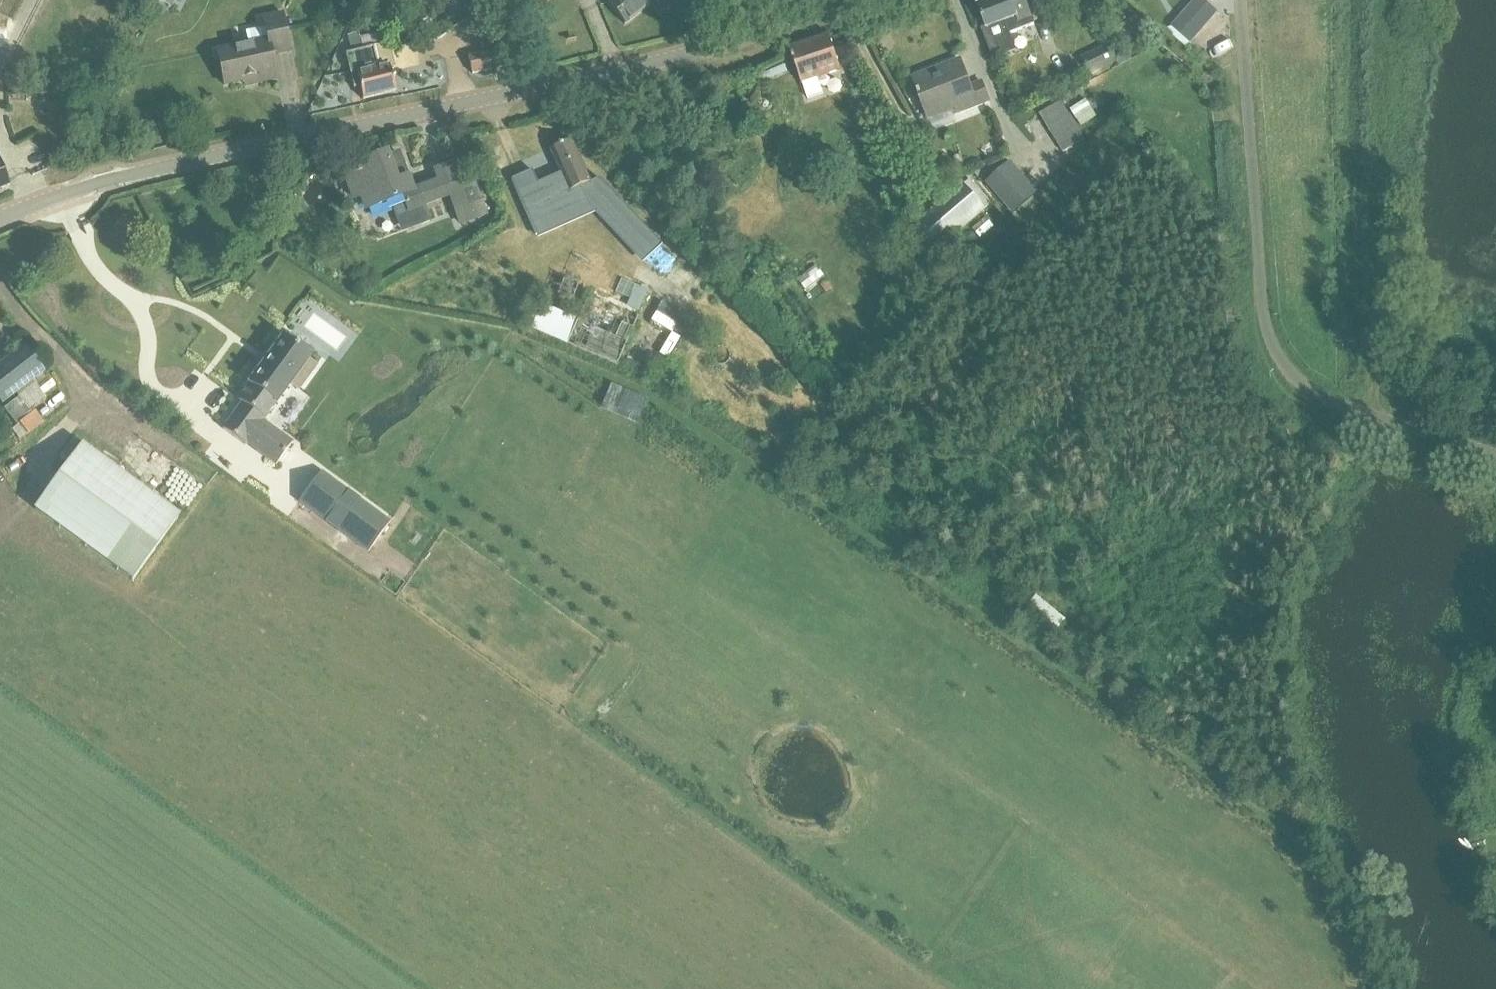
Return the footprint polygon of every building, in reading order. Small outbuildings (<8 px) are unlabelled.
[(426,16),(439,0),(425,0),(418,9),(426,16)] [(608,2),(626,24),(650,5),(646,0),(611,0),(608,2)] [(986,26),(981,28),(993,59),(1017,50),(1010,33),(1034,24),(1025,0),(991,0),(978,5),(986,26)] [(1190,42),(1216,12),(1203,0),(1196,0),(1173,27),(1190,42)] [(272,55),(291,51),(283,14),(264,18),(269,40),(217,51),(224,85),(258,77),(259,83),(278,79),(272,55)] [(473,27),(478,53),(468,56),(472,73),(517,64),(514,46),(503,48),(498,22),(473,27)] [(383,29),(365,35),(368,44),(386,38),(383,29)] [(793,47),(804,82),(809,97),(824,92),(820,82),(828,79),(826,75),(842,69),(831,34),(793,47)] [(360,87),(363,99),(396,91),(389,65),(392,61),(388,43),(345,54),(354,89),(360,87)] [(1083,58),(1092,75),(1118,61),(1109,44),(1083,58)] [(958,113),(990,100),(983,80),(973,83),(964,58),(917,76),(931,115),(955,106),(958,113)] [(791,59),(764,62),(766,76),(793,72),(791,59)] [(1073,105),(1086,124),(1102,113),(1089,94),(1073,105)] [(1041,114),(1065,151),(1085,138),(1061,101),(1041,114)] [(45,131),(21,136),(27,165),(51,160),(45,131)] [(552,147),(569,188),(587,180),(569,140),(552,147)] [(451,199),(458,218),(460,223),(467,221),(475,218),(452,164),(435,171),(438,179),(418,188),(401,148),(366,161),(369,168),(346,177),(355,200),(362,197),(367,211),(390,202),(396,217),(450,196),(451,199)] [(1019,212),(1044,189),(1015,157),(989,179),(1019,212)] [(10,184),(0,161),(0,188),(10,184)] [(531,169),(512,179),(535,235),(596,209),(644,258),(661,243),(599,177),(590,181),(589,180),(587,180),(569,188),(567,189),(568,190),(546,200),(531,169)] [(921,225),(942,249),(993,205),(972,181),(921,225)] [(984,243),(1002,225),(989,212),(970,231),(984,243)] [(467,221),(460,223),(458,218),(422,232),(428,249),(471,233),(467,221)] [(824,260),(795,278),(803,290),(831,272),(824,260)] [(532,324),(567,340),(613,362),(642,302),(650,284),(603,264),(577,320),(542,303),(532,324)] [(660,309),(654,319),(676,331),(682,320),(660,309)] [(342,346),(350,333),(316,312),(308,325),(342,346)] [(681,344),(692,351),(699,338),(688,332),(681,344)] [(242,403),(223,429),(246,445),(247,444),(276,465),(292,443),(263,421),(291,383),(299,389),(317,366),(309,360),(315,352),(291,334),(287,339),(284,336),(249,384),(250,385),(239,401),(242,403)] [(1,404),(43,374),(23,346),(0,363),(0,402),(1,404)] [(644,418),(650,391),(611,382),(605,409),(644,418)] [(40,408),(15,425),(23,438),(49,422),(40,408)] [(35,509),(131,580),(180,514),(83,443),(35,509)] [(321,471),(299,502),(368,552),(390,522),(321,471)] [(1064,626),(1072,616),(1040,592),(1032,603),(1064,626)]
